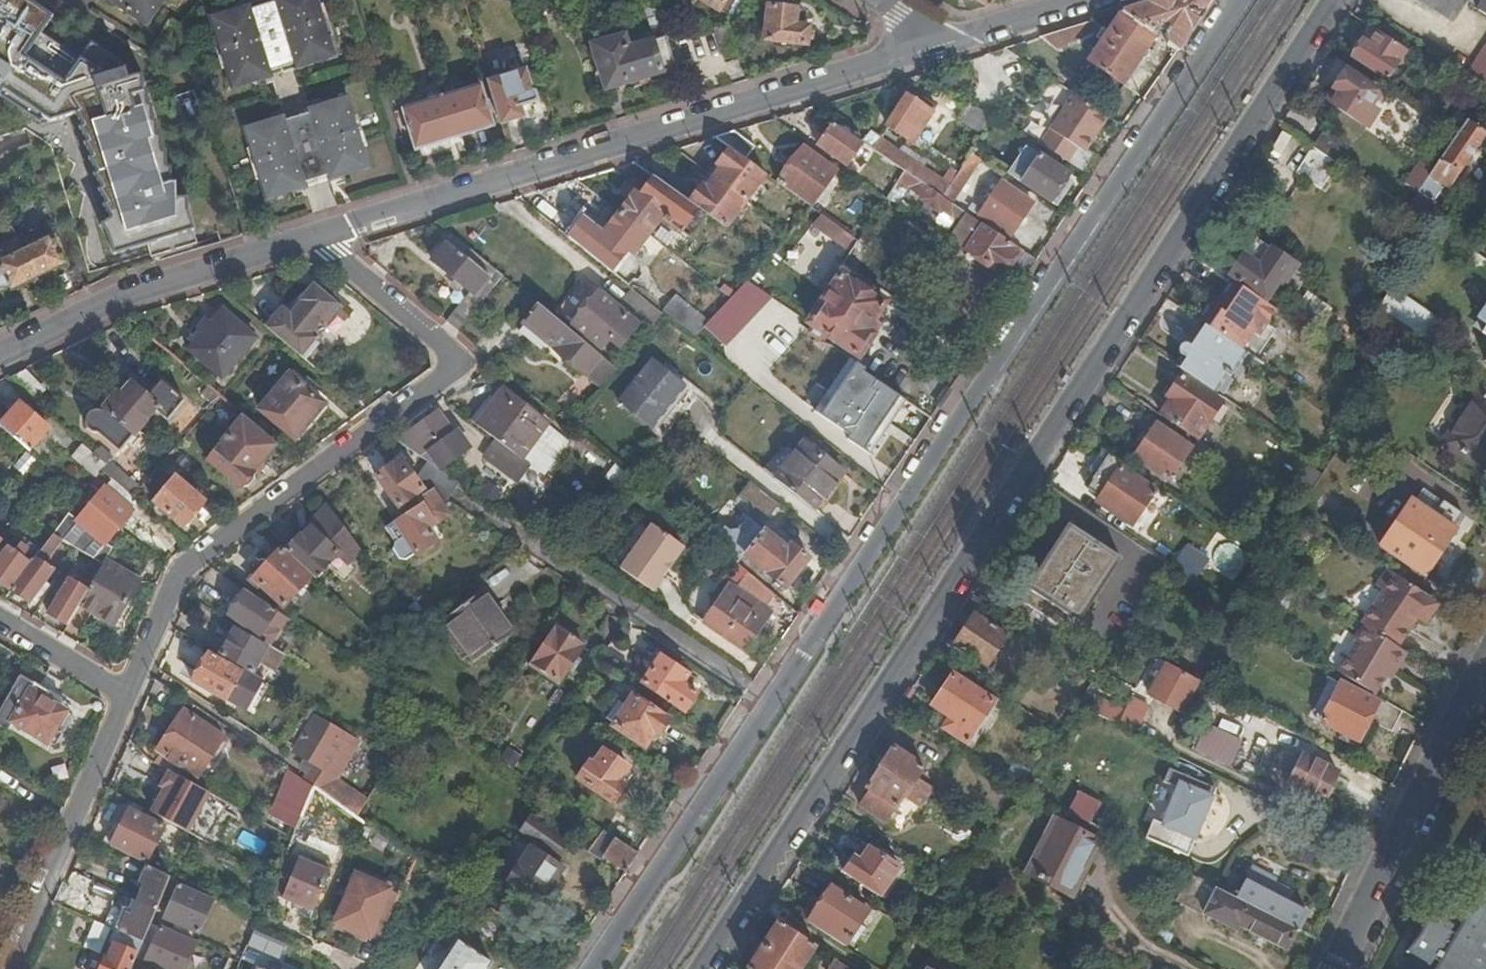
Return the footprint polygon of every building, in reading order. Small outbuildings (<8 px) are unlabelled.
[(74,117),(122,78),(73,91),(52,18),(25,0),(0,0),(0,96),(8,83),(15,73),(29,50),(42,58),(27,81),(20,92),(11,105),(0,98),(0,138),(74,117)] [(149,26),(166,0),(108,0),(149,26)] [(262,5),(272,36),(323,20),(322,13),(317,0),(274,0),(274,1),(262,5)] [(745,0),(700,0),(733,20),(745,0)] [(1161,27),(1167,30),(1165,35),(1166,43),(1178,52),(1212,0),(1159,0),(1122,12),(1088,62),(1123,84),(1143,56),(1155,36),(1156,35),(1161,27)] [(1452,19),(1464,0),(1423,0),(1452,19)] [(1478,8),(1485,13),(1485,0),(1482,0),(1478,8)] [(209,17),(220,50),(221,52),(272,36),(262,5),(251,8),(249,4),(209,17)] [(652,35),(663,32),(657,11),(644,9),(652,35)] [(805,46),(808,27),(793,26),(795,11),(768,9),(764,42),(805,46)] [(323,20),(272,36),(282,66),(294,63),(295,68),(297,67),(335,55),(323,20)] [(1040,37),(1056,50),(1105,25),(1094,20),(1040,37)] [(725,64),(744,58),(738,36),(734,26),(713,28),(725,64)] [(1378,32),(1373,28),(1364,42),(1370,45),(1378,32)] [(1370,45),(1364,42),(1353,59),(1387,81),(1407,51),(1378,32),(1370,45)] [(232,88),(271,76),(271,75),(270,70),(282,66),(272,36),(221,52),(232,88)] [(673,69),(664,36),(628,47),(624,36),(592,45),(606,89),(673,69)] [(1466,72),(1485,85),(1485,41),(1466,72)] [(294,63),(282,66),(284,71),(295,68),(294,63)] [(270,70),(271,75),(284,71),(282,66),(270,70)] [(122,78),(74,117),(97,110),(123,204),(114,213),(122,221),(128,241),(208,217),(203,200),(206,187),(192,183),(159,67),(122,78)] [(487,81),(501,124),(524,116),(521,105),(534,101),(537,97),(533,91),(531,90),(524,70),(487,81)] [(1376,91),(1345,72),(1327,100),(1369,127),(1378,113),(1367,106),(1376,91)] [(20,92),(27,81),(15,73),(8,83),(20,92)] [(440,98),(453,139),(492,125),(479,86),(440,98)] [(904,95),(931,112),(934,106),(909,89),(904,95)] [(1448,124),(1461,132),(1482,100),(1470,92),(1448,124)] [(1109,116),(1074,93),(1040,144),(1068,162),(1079,147),(1085,152),(1109,116)] [(348,95),(309,107),(308,108),(310,113),(297,116),(307,147),(359,131),(348,95)] [(911,142),(931,112),(904,95),(885,125),(911,142)] [(456,149),(453,139),(440,98),(401,110),(415,151),(419,149),(422,160),(456,149)] [(1459,135),(1434,173),(1420,194),(1410,210),(1417,215),(1427,198),(1434,203),(1446,187),(1451,189),(1485,136),(1485,132),(1483,130),(1485,125),(1485,103),(1482,100),(1459,135)] [(993,116),(968,102),(957,118),(981,134),(993,116)] [(310,113),(308,108),(295,111),(297,116),(310,113)] [(297,116),(295,111),(284,115),(285,120),(297,116)] [(256,163),(307,147),(297,116),(285,120),(284,115),(283,116),(244,128),(256,163)] [(863,143),(832,123),(817,145),(847,165),(863,143)] [(371,167),(360,136),(359,131),(307,147),(317,179),(329,175),(331,180),(371,167)] [(734,131),(714,137),(730,149),(745,159),(754,146),(734,131)] [(1341,160),(1349,148),(1323,132),(1315,144),(1341,160)] [(872,149),(904,171),(943,197),(949,185),(879,139),(872,149)] [(1021,182),(1050,202),(1068,175),(1039,155),(1026,146),(1007,173),(1021,182)] [(1323,188),(1339,163),(1313,146),(1297,172),(1323,188)] [(268,200),(306,187),(305,183),(317,179),(307,147),(256,163),(257,167),(268,200)] [(777,183),(810,207),(836,172),(803,147),(777,183)] [(722,169),(715,179),(746,201),(766,174),(745,159),(730,149),(717,165),(722,169)] [(943,197),(952,203),(982,159),(971,152),(949,185),(943,197)] [(1420,194),(1434,173),(1421,164),(1407,185),(1420,194)] [(717,165),(710,175),(715,179),(722,169),(717,165)] [(904,171),(898,180),(960,222),(957,226),(974,237),(965,250),(1001,275),(1019,248),(952,203),(943,197),(904,171)] [(318,184),(330,180),(331,180),(329,175),(317,179),(318,184)] [(715,179),(710,175),(703,185),(708,188),(715,179)] [(628,199),(619,212),(623,215),(636,225),(648,234),(658,243),(677,257),(708,215),(690,202),(684,197),(672,189),(655,176),(645,189),(632,180),(625,181),(620,188),(621,194),(628,199)] [(305,183),(306,187),(318,184),(317,179),(305,183)] [(690,202),(708,215),(726,228),(746,201),(715,179),(708,188),(703,185),(690,202)] [(1031,201),(1001,181),(978,215),(1008,235),(1031,201)] [(623,215),(619,212),(603,233),(632,255),(648,234),(636,225),(623,215)] [(468,292),(443,324),(456,334),(456,333),(501,277),(450,235),(430,261),(468,292)] [(23,250),(37,277),(64,264),(50,237),(23,250)] [(1295,265),(1255,239),(1232,275),(1266,297),(1280,276),(1286,280),(1295,265)] [(37,277),(23,250),(0,262),(0,292),(9,288),(11,291),(37,277)] [(887,302),(843,272),(809,323),(859,356),(874,334),(867,330),(887,302)] [(280,339),(299,356),(313,338),(316,336),(334,314),(341,320),(349,311),(341,304),(343,303),(337,299),(317,282),(313,287),(302,300),(298,297),(298,299),(303,303),(291,317),(282,310),(267,328),(280,339)] [(1210,305),(1198,323),(1201,325),(1244,353),(1252,359),(1254,361),(1274,330),(1266,324),(1274,311),(1233,284),(1216,309),(1210,305)] [(1392,286),(1377,308),(1382,312),(1413,332),(1419,335),(1428,341),(1432,344),(1447,323),(1392,286)] [(668,317),(631,288),(615,306),(627,316),(650,335),(668,317)] [(627,316),(615,306),(598,292),(572,324),(601,349),(610,338),(620,346),(626,338),(617,329),(627,316)] [(668,316),(668,317),(692,337),(705,321),(675,296),(662,311),(668,316)] [(616,371),(534,304),(514,329),(546,355),(553,348),(600,387),(616,371)] [(256,338),(222,309),(189,351),(222,380),(256,338)] [(1413,332),(1382,312),(1371,329),(1393,344),(1396,341),(1403,346),(1413,332)] [(1198,323),(1196,321),(1180,344),(1189,344),(1201,325),(1198,323)] [(1182,359),(1176,368),(1214,392),(1222,379),(1225,375),(1229,377),(1244,353),(1201,325),(1189,344),(1180,344),(1176,350),(1182,359)] [(1418,356),(1428,341),(1419,335),(1413,332),(1403,346),(1418,356)] [(1176,350),(1168,362),(1176,368),(1182,359),(1176,350)] [(1234,387),(1252,359),(1244,353),(1229,377),(1225,375),(1222,379),(1229,384),(1234,387)] [(681,388),(649,361),(616,403),(648,429),(681,388)] [(24,370),(7,378),(30,398),(45,390),(24,370)] [(293,440),(323,404),(308,391),(314,383),(299,371),(292,377),(289,374),(258,410),(293,440)] [(1174,394),(1159,415),(1193,438),(1217,402),(1179,377),(1170,391),(1174,394)] [(1220,397),(1229,384),(1222,379),(1214,392),(1220,397)] [(185,402),(162,383),(149,398),(133,383),(122,396),(118,393),(104,409),(99,409),(93,412),(90,416),(89,421),(90,428),(93,432),(97,432),(119,452),(155,410),(168,421),(185,402)] [(504,389),(476,426),(504,446),(536,470),(542,475),(567,442),(504,389)] [(1481,391),(1447,443),(1480,466),(1485,456),(1485,395),(1481,391)] [(0,423),(0,424),(2,427),(28,450),(48,427),(20,402),(10,413),(8,410),(1,419),(3,420),(0,423)] [(438,414),(399,442),(414,452),(419,448),(424,455),(428,453),(442,471),(471,449),(458,431),(454,434),(438,414)] [(239,486),(275,444),(243,417),(207,459),(239,486)] [(1347,423),(1341,419),(1335,430),(1342,433),(1347,423)] [(1191,446),(1155,422),(1133,456),(1169,481),(1191,446)] [(774,479),(812,511),(842,473),(802,443),(774,479)] [(101,471),(106,464),(83,444),(73,457),(96,476),(101,471)] [(536,470),(504,446),(493,461),(525,485),(536,470)] [(1123,463),(1100,448),(1089,465),(1089,471),(1090,475),(1093,478),(1087,489),(1099,497),(1096,502),(1131,525),(1154,490),(1119,467),(1123,463)] [(399,508),(422,489),(401,460),(391,467),(390,465),(375,476),(399,508)] [(101,471),(117,485),(124,477),(108,462),(106,464),(101,471)] [(430,487),(439,493),(455,483),(427,464),(417,478),(430,487)] [(812,511),(817,515),(847,478),(842,473),(812,511)] [(177,475),(153,501),(182,527),(205,500),(177,475)] [(105,562),(113,548),(106,542),(133,510),(104,487),(77,519),(69,512),(52,534),(64,541),(78,549),(95,561),(103,566),(105,562)] [(421,505),(394,522),(399,529),(405,537),(401,540),(394,544),(392,549),(399,559),(406,560),(414,554),(415,555),(437,542),(429,528),(448,516),(433,490),(421,496),(417,500),(421,505)] [(1419,492),(1413,501),(1433,515),(1439,506),(1419,492)] [(1433,515),(1413,501),(1411,500),(1380,544),(1425,575),(1455,529),(1452,528),(1461,514),(1442,502),(1439,506),(1433,515)] [(1290,515),(1295,509),(1284,501),(1279,508),(1290,515)] [(299,535),(285,551),(314,578),(337,554),(345,561),(358,548),(330,509),(302,537),(299,535)] [(724,526),(717,534),(784,589),(808,560),(790,545),(787,549),(747,517),(737,529),(729,530),(724,526)] [(685,549),(652,526),(621,569),(654,592),(685,549)] [(1118,559),(1067,527),(1024,592),(1018,588),(1010,599),(1063,634),(1070,623),(1075,625),(1118,559)] [(405,537),(399,529),(395,531),(401,540),(405,537)] [(64,541),(52,534),(40,551),(10,590),(29,602),(52,570),(46,565),(64,541)] [(10,590),(40,551),(24,538),(22,541),(20,540),(13,549),(7,545),(0,553),(0,582),(10,590)] [(281,551),(254,579),(284,606),(310,579),(281,551)] [(1180,556),(1172,569),(1193,582),(1200,570),(1180,556)] [(95,561),(79,586),(87,591),(103,566),(95,561)] [(137,580),(105,562),(103,566),(87,591),(80,603),(114,624),(127,602),(125,600),(137,580)] [(1424,623),(1438,604),(1385,568),(1375,585),(1382,590),(1361,622),(1364,625),(1399,648),(1418,619),(1424,623)] [(772,594),(745,572),(734,590),(728,586),(726,587),(720,587),(712,598),(713,608),(703,622),(741,649),(767,611),(762,608),(772,594)] [(48,613),(66,625),(80,603),(87,591),(79,586),(68,579),(48,613)] [(6,595),(10,590),(0,582),(0,590),(6,595)] [(43,582),(29,602),(32,605),(47,585),(43,582)] [(258,639),(268,645),(272,647),(290,621),(244,591),(228,616),(260,637),(258,639)] [(481,592),(443,621),(448,627),(439,633),(460,661),(468,655),(474,662),(511,634),(481,592)] [(1265,609),(1257,622),(1266,628),(1274,615),(1265,609)] [(1007,636),(973,616),(954,645),(988,666),(1007,636)] [(1342,675),(1373,694),(1379,685),(1385,675),(1390,678),(1406,653),(1399,648),(1364,625),(1334,670),(1342,675)] [(575,639),(555,626),(529,664),(558,683),(583,646),(575,640),(575,639)] [(234,629),(219,655),(243,669),(250,673),(256,663),(272,673),(284,655),(272,647),(268,645),(266,648),(234,629)] [(247,706),(263,681),(250,673),(243,669),(241,673),(208,654),(192,682),(224,700),(225,699),(240,708),(247,706)] [(688,674),(660,655),(642,683),(684,712),(687,707),(689,708),(696,698),(694,697),(696,692),(683,683),(688,674)] [(1181,710),(1198,679),(1165,660),(1147,691),(1181,710)] [(997,703),(953,674),(933,705),(957,721),(950,732),(969,745),(997,703)] [(1390,678),(1385,675),(1379,685),(1384,688),(1390,678)] [(47,745),(48,743),(55,747),(74,717),(46,700),(50,693),(36,684),(36,685),(21,676),(0,711),(0,727),(7,731),(13,723),(47,745)] [(1309,716),(1320,720),(1337,685),(1326,679),(1309,716)] [(1392,729),(1401,711),(1376,696),(1374,702),(1337,685),(1320,720),(1357,738),(1367,717),(1392,729)] [(1125,704),(1087,688),(1078,702),(1142,730),(1150,708),(1128,698),(1125,704)] [(669,718),(634,695),(612,726),(644,747),(653,733),(657,736),(669,718)] [(228,742),(188,714),(161,754),(200,781),(228,742)] [(344,734),(315,718),(295,753),(324,770),(314,788),(326,797),(356,817),(364,805),(335,785),(357,742),(344,734)] [(1316,761),(1323,747),(1311,741),(1288,786),(1320,803),(1323,800),(1326,802),(1333,789),(1330,787),(1337,773),(1316,761)] [(893,747),(879,768),(924,797),(931,786),(919,778),(925,767),(893,747)] [(629,769),(603,751),(594,765),(588,762),(577,779),(612,803),(624,786),(619,782),(629,769)] [(924,797),(879,768),(865,789),(869,791),(860,805),(887,822),(903,798),(917,808),(924,797)] [(1194,788),(1197,780),(1169,769),(1164,781),(1177,786),(1161,823),(1153,820),(1145,838),(1187,855),(1211,796),(1194,788)] [(264,829),(290,839),(306,803),(312,788),(288,770),(264,829)] [(165,787),(151,813),(187,833),(208,794),(168,772),(161,786),(165,787)] [(1214,788),(1197,780),(1194,788),(1211,796),(1214,788)] [(312,788),(306,803),(322,814),(331,801),(326,797),(312,788)] [(1078,791),(1066,811),(1120,839),(1131,819),(1078,791)] [(887,822),(901,832),(917,808),(903,798),(887,822)] [(331,801),(322,814),(344,826),(351,815),(331,801)] [(109,846),(144,864),(164,826),(129,808),(109,846)] [(534,843),(507,883),(544,908),(556,890),(552,887),(564,869),(554,862),(557,858),(559,859),(569,842),(530,816),(519,834),(534,843)] [(381,835),(392,842),(395,836),(371,818),(366,825),(381,835)] [(575,838),(589,848),(601,829),(587,819),(575,838)] [(1097,840),(1056,819),(1029,872),(1068,892),(1082,862),(1086,863),(1097,840)] [(603,857),(625,872),(638,853),(602,830),(601,829),(589,848),(586,853),(600,862),(603,857)] [(493,873),(507,883),(534,843),(519,834),(493,873)] [(381,835),(374,846),(399,859),(405,851),(392,842),(381,835)] [(898,865),(862,841),(843,871),(879,895),(898,865)] [(297,858),(281,898),(313,911),(332,866),(317,859),(314,865),(297,858)] [(157,908),(170,877),(147,866),(140,883),(144,884),(138,900),(157,908)] [(356,876),(389,890),(392,884),(359,869),(356,876)] [(980,872),(972,877),(972,886),(980,891),(988,886),(988,876),(980,872)] [(1236,898),(1224,892),(1188,873),(1174,902),(1201,916),(1203,913),(1235,930),(1238,925),(1285,949),(1297,929),(1236,898)] [(369,936),(380,941),(400,895),(389,890),(356,876),(337,922),(369,936)] [(113,890),(93,881),(89,891),(108,900),(113,890)] [(1236,898),(1297,929),(1306,912),(1245,881),(1236,898)] [(213,900),(178,886),(164,919),(198,933),(213,900)] [(829,886),(806,921),(844,946),(867,911),(829,886)] [(1459,940),(1447,934),(1452,926),(1426,912),(1419,935),(1406,952),(1429,966),(1434,959),(1445,966),(1444,968),(1484,968),(1485,965),(1485,893),(1459,940)] [(143,941),(157,908),(138,900),(131,917),(127,915),(119,932),(129,936),(143,941)] [(778,920),(747,968),(798,968),(814,943),(778,920)] [(110,928),(95,921),(84,946),(98,953),(110,928)] [(337,922),(334,928),(366,942),(369,936),(337,922)] [(160,928),(145,962),(162,968),(183,968),(194,943),(160,928)] [(1169,944),(1173,934),(1164,931),(1160,941),(1169,944)] [(132,967),(143,941),(129,936),(124,948),(114,944),(108,959),(104,958),(100,968),(131,968),(132,967)] [(457,941),(438,968),(489,968),(492,965),(457,941)] [(1107,964),(1110,957),(1098,951),(1095,958),(1107,964)] [(831,968),(854,968),(834,956),(827,966),(831,968)] [(933,956),(925,968),(954,968),(933,956)]
